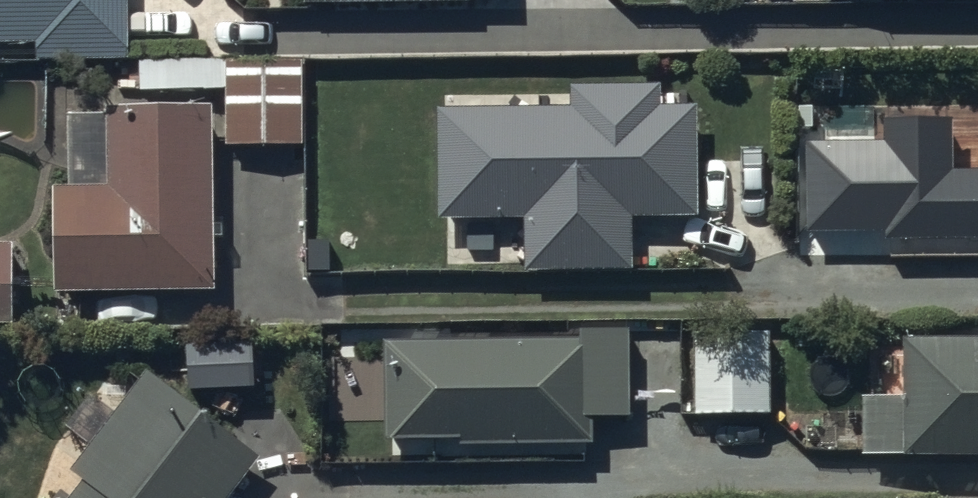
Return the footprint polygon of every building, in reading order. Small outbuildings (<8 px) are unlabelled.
[(34,47),(35,64),(127,63),(127,0),(0,0),(0,47),(34,47)] [(300,148),(299,62),(139,65),(139,95),(224,94),(224,149),(300,148)] [(696,215),(694,109),(688,109),(688,93),(658,94),(658,88),(570,89),(571,96),(445,95),(445,113),(436,113),(438,221),(521,222),(523,275),(632,273),(631,217),(696,215)] [(211,294),(209,110),(104,111),(104,119),(68,119),(69,191),(52,191),(54,299),(86,298),(87,325),(146,324),(145,295),(211,294)] [(954,168),(953,118),(886,119),(886,141),(806,142),(807,233),(891,232),(892,252),(977,251),(977,168),(954,168)] [(625,420),(625,334),(578,334),(578,343),(384,345),(385,442),(459,441),(459,448),(589,447),(589,420),(625,420)] [(768,335),(693,335),(692,416),(768,416),(768,335)] [(902,345),(902,401),(861,401),(861,460),(977,459),(977,344),(902,345)] [(145,378),(68,476),(80,485),(70,497),(229,497),(256,463),(145,378)]
